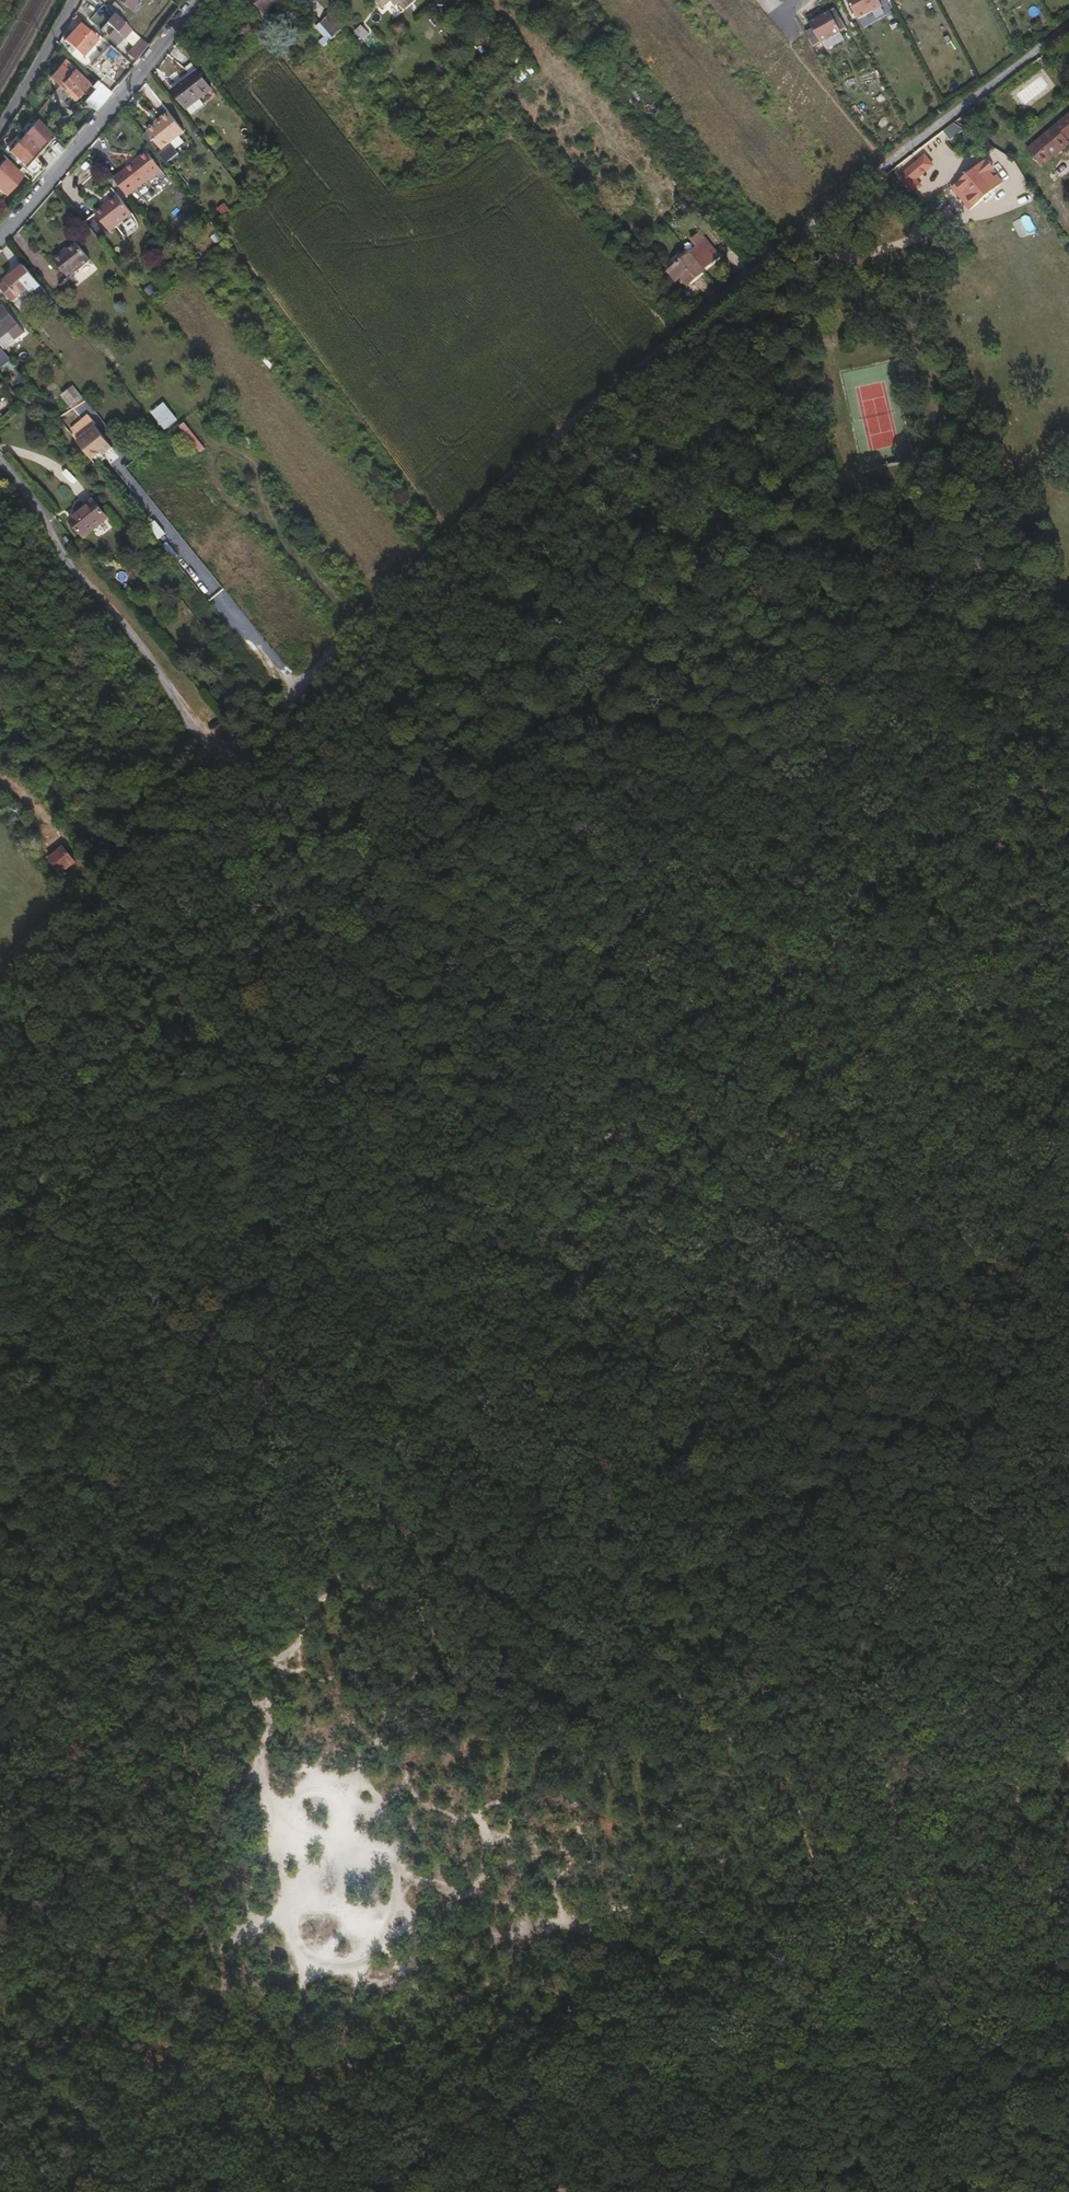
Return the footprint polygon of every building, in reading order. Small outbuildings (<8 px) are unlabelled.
[(106,7),(113,13),(117,17),(123,10),(111,0),(106,7)] [(277,0),(252,0),(263,13),(277,0)] [(857,18),(883,5),(880,0),(849,0),(857,18)] [(830,11),(810,21),(820,40),(840,29),(838,25),(843,22),(838,12),(833,15),(830,11)] [(123,36),(130,28),(117,17),(113,13),(98,30),(114,45),(123,36)] [(79,55),(95,37),(78,22),(62,39),(79,55)] [(362,39),(368,34),(360,25),(354,30),(362,39)] [(135,60),(147,44),(139,36),(132,44),(126,52),(135,60)] [(97,72),(116,51),(108,44),(90,65),(97,72)] [(69,73),(74,68),(64,59),(51,73),(75,95),(83,86),(82,85),(84,82),(81,79),(78,82),(69,73)] [(195,98),(208,89),(194,71),(169,90),(183,108),(195,98)] [(93,110),(109,93),(101,86),(95,80),(80,97),(93,110)] [(114,86),(107,80),(101,86),(109,93),(114,86)] [(188,115),(200,105),(195,98),(183,108),(188,115)] [(157,150),(181,132),(165,112),(156,118),(158,120),(153,125),(143,131),(157,150)] [(1068,120),(1068,117),(1066,114),(1025,148),(1032,158),(1059,137),(1063,142),(1068,138),(1068,121),(1068,120)] [(38,145),(43,139),(33,130),(26,138),(22,135),(9,151),(21,162),(27,155),(22,151),(32,139),(38,145)] [(146,157),(144,155),(133,162),(135,165),(146,157)] [(911,178),(928,165),(920,155),(894,176),(907,192),(917,185),(911,178)] [(123,199),(157,173),(146,157),(135,165),(133,162),(108,181),(123,199)] [(20,173),(2,160),(0,162),(0,190),(4,192),(20,173)] [(965,211),(998,184),(980,161),(946,187),(965,211)] [(96,241),(129,216),(115,197),(104,205),(106,207),(94,216),(92,214),(81,223),(96,241)] [(104,205),(92,214),(94,216),(106,207),(104,205)] [(687,284),(720,255),(707,238),(668,271),(676,281),(681,276),(687,284)] [(65,279),(86,262),(73,244),(59,255),(58,253),(50,259),(65,279)] [(48,295),(22,264),(0,283),(0,287),(10,299),(24,288),(37,304),(48,295)] [(17,322),(3,305),(0,307),(0,336),(17,322)] [(70,383),(61,390),(70,402),(79,395),(70,383)] [(167,408),(157,415),(166,427),(176,421),(167,408)] [(93,462),(111,448),(91,423),(92,422),(85,413),(68,427),(72,431),(70,433),(93,462)] [(90,549),(114,530),(101,512),(77,531),(90,549)] [(59,872),(74,861),(62,847),(48,858),(59,872)]
